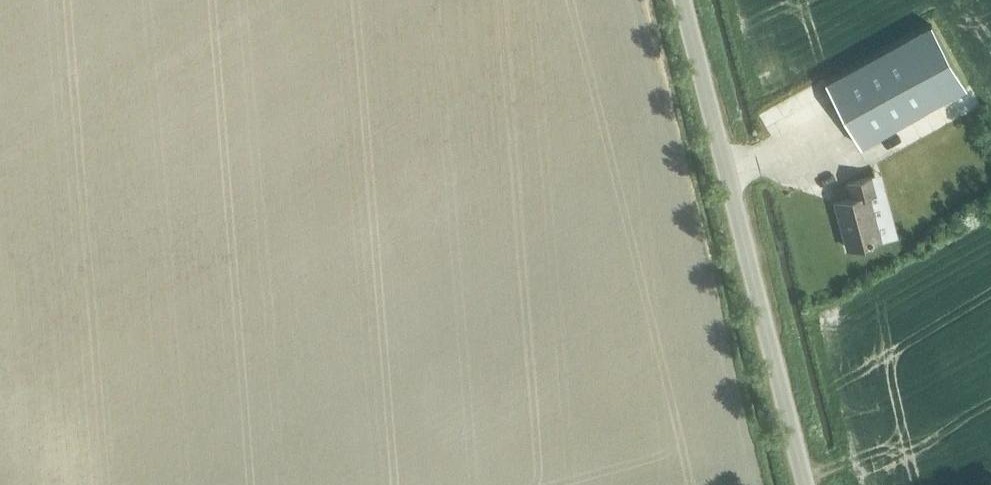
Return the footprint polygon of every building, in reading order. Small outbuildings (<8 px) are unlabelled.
[(821,86),(857,150),(963,91),(927,27),(821,86)] [(833,206),(844,250),(877,241),(866,197),(876,195),(872,179),(844,186),(848,202),(833,206)]
